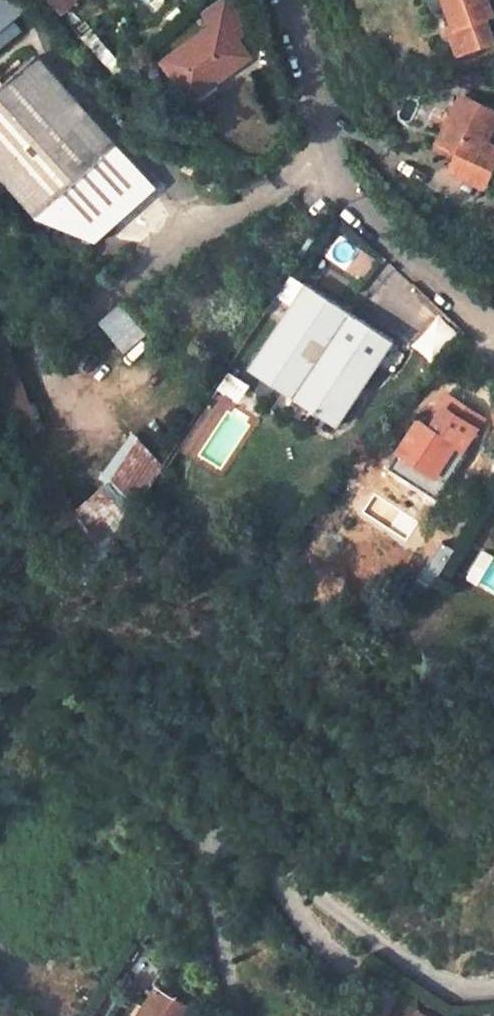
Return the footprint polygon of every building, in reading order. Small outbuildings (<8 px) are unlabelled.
[(22,7),(16,0),(0,0),(0,24),(22,7)] [(470,50),(493,39),(493,12),(493,0),(440,0),(440,1),(444,6),(451,8),(455,8),(463,25),(459,26),(470,50)] [(195,97),(252,57),(240,40),(252,32),(232,2),(207,18),(214,27),(169,60),(195,97)] [(44,56),(7,90),(0,96),(0,171),(40,215),(96,238),(157,184),(44,56)] [(488,181),(492,172),(493,168),(493,138),(483,132),(493,109),(493,105),(465,91),(442,136),(462,146),(458,155),(453,164),(488,181)] [(438,146),(458,155),(462,146),(442,136),(438,146)] [(340,418),(396,335),(311,279),(256,361),(340,418)] [(4,436),(36,426),(5,341),(0,343),(0,424),(4,436)] [(450,387),(429,419),(435,422),(456,391),(450,387)] [(467,447),(468,444),(489,413),(456,391),(435,422),(429,419),(425,416),(405,447),(437,468),(457,440),(467,447)] [(104,529),(167,469),(135,436),(95,474),(104,483),(81,505),(104,529)] [(448,475),(467,447),(457,440),(437,468),(448,475)] [(95,538),(54,475),(33,490),(75,552),(95,538)] [(151,985),(132,1015),(182,1015),(187,1007),(163,993),(172,978),(153,967),(144,981),(151,985)] [(418,1005),(410,1015),(433,1015),(418,1005)]
